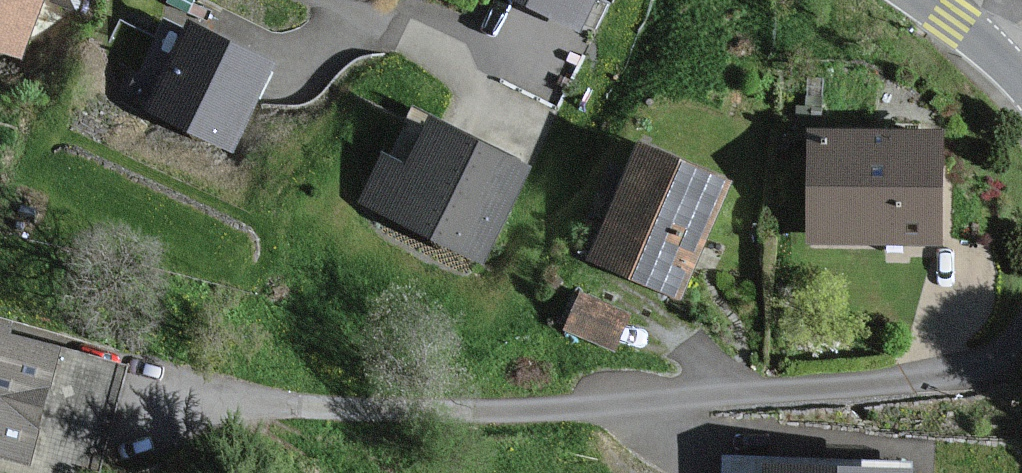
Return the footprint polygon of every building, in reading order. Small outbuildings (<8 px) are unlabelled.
[(19,66),(45,0),(0,0),(0,58),(19,66)] [(578,33),(594,0),(509,0),(578,33)] [(283,64),(184,15),(138,109),(236,158),(283,64)] [(527,176),(403,109),(352,201),(477,269),(527,176)] [(946,137),(809,132),(805,244),(943,249),(946,137)] [(733,192),(641,146),(586,257),(678,303),(733,192)] [(0,321),(0,451),(74,472),(88,472),(120,366),(15,334),(18,326),(0,321)]
